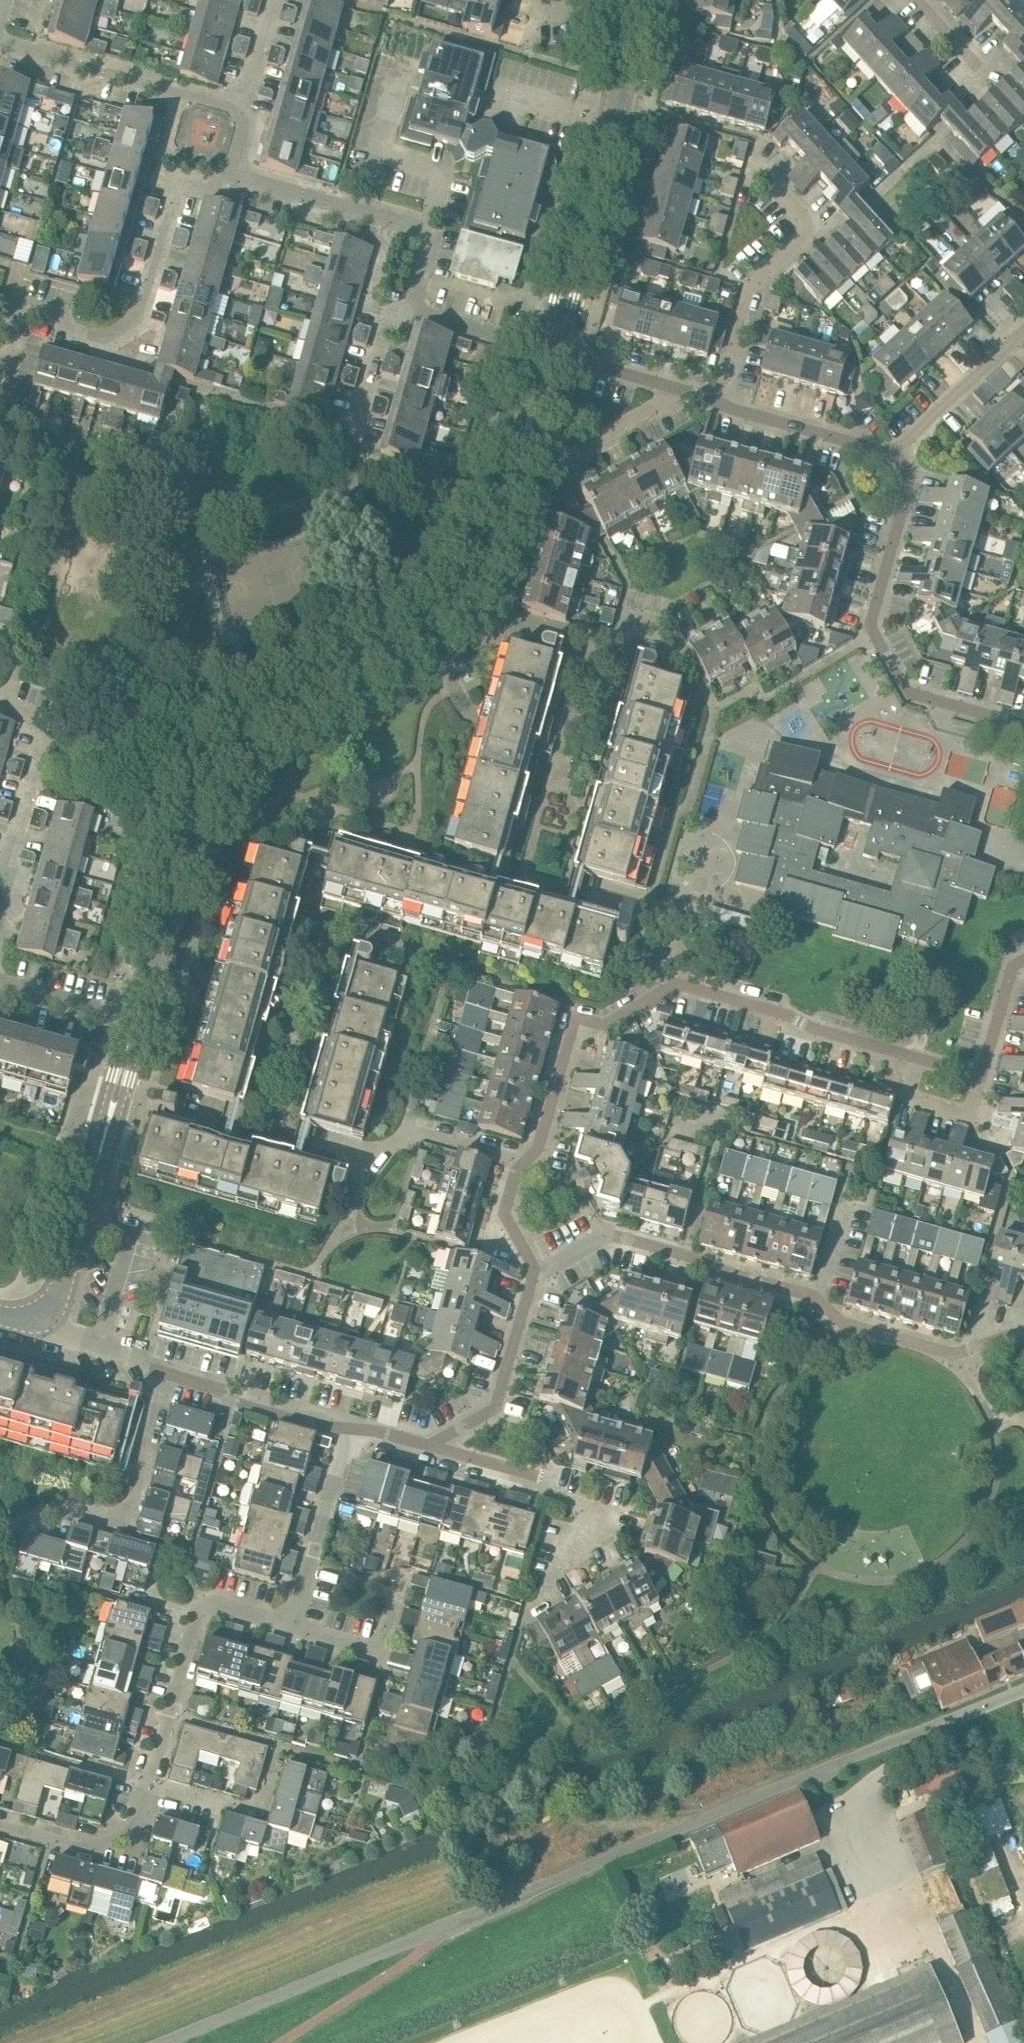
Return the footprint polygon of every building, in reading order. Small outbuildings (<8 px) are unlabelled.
[(55,18),(91,28),(94,15),(95,13),(100,15),(100,17),(114,21),(116,12),(73,0),(60,0),(55,18)] [(116,12),(119,3),(107,0),(104,0),(104,1),(99,0),(73,0),(116,12)] [(198,12),(234,23),(240,2),(234,0),(202,0),(198,12)] [(317,0),(307,0),(301,19),(337,29),(343,7),(317,0)] [(433,12),(436,0),(425,0),(422,8),(433,12)] [(509,0),(470,0),(449,0),(449,1),(504,17),(509,0)] [(692,14),(716,18),(715,27),(730,29),(735,0),(733,0),(694,0),(692,14)] [(843,15),(860,0),(829,0),(843,15)] [(977,4),(960,20),(967,28),(997,0),(974,0),(977,4)] [(1015,0),(997,0),(967,28),(974,35),(991,19),(1001,29),(1023,9),(1015,0)] [(504,17),(449,1),(446,11),(461,15),(462,12),(467,13),(463,29),(498,39),(504,17)] [(260,8),(245,4),(244,10),(245,13),(257,16),(260,8)] [(281,13),(296,17),(297,11),(295,8),(284,4),(281,13)] [(1001,29),(1010,39),(1003,46),(1011,55),(1023,42),(1023,10),(1023,9),(1001,29)] [(860,61),(900,24),(893,16),(875,33),(867,23),(872,18),(865,11),(830,44),(839,53),(846,46),(860,61)] [(198,12),(193,33),(229,43),(234,23),(198,12)] [(296,17),(281,13),(279,22),(290,25),(294,23),(296,17)] [(55,18),(49,39),(85,49),(85,48),(105,54),(107,44),(93,40),(92,43),(87,42),(91,28),(55,18)] [(301,19),(295,40),(331,50),(337,29),(301,19)] [(860,61),(876,78),(899,58),(889,48),(907,32),(900,24),(860,61)] [(796,45),(803,39),(793,28),(786,34),(796,45)] [(770,43),(771,33),(759,31),(755,34),(755,40),(770,43)] [(193,33),(187,54),(223,64),(229,43),(193,33)] [(234,45),(248,49),(250,40),(240,37),(235,39),(234,45)] [(726,54),(730,39),(721,37),(718,48),(719,52),(726,54)] [(730,39),(726,54),(732,55),(735,53),(738,42),(730,39)] [(803,39),(796,45),(806,56),(813,50),(803,39)] [(295,40),(290,61),(325,70),(331,50),(295,40)] [(1011,55),(1015,59),(1022,67),(1023,67),(1023,68),(1023,42),(1011,55)] [(248,49),(234,45),(232,51),(234,54),(245,57),(248,49)] [(270,55),(284,59),(286,53),(283,49),(272,46),(270,55)] [(486,183),(483,195),(476,193),(465,230),(496,239),(498,232),(525,240),(529,226),(535,227),(539,211),(534,210),(541,184),(548,186),(558,149),(528,140),(526,147),(499,140),(498,138),(508,132),(503,123),(493,129),(492,127),(484,125),(472,132),(465,130),(468,119),(474,120),(478,104),(473,103),(476,91),(483,93),(493,56),(463,47),(461,54),(434,47),(430,61),(423,59),(419,75),(425,77),(418,102),(411,100),(401,137),(431,146),(433,139),(460,147),(461,148),(451,154),(456,163),(466,157),(467,159),(474,161),(487,154),(494,156),(491,167),(484,166),(480,182),(486,183)] [(763,64),(767,49),(758,47),(755,58),(757,62),(763,64)] [(767,49),(763,64),(769,65),(773,63),(776,51),(767,49)] [(876,78),(892,96),(932,59),(925,52),(908,68),(899,58),(876,78)] [(164,61),(161,69),(181,75),(181,76),(217,86),(223,65),(223,64),(187,54),(183,66),(183,69),(177,67),(178,65),(164,61)] [(284,59),(270,55),(267,64),(278,67),(283,64),(284,59)] [(892,96),(909,114),(931,93),(922,83),(939,67),(932,59),(892,96)] [(290,61),(284,81),(320,91),(325,70),(290,61)] [(690,111),(701,73),(681,67),(679,76),(670,74),(662,103),(690,111)] [(1009,80),(1023,96),(1023,68),(1023,67),(1022,67),(1009,80)] [(719,78),(709,116),(727,121),(738,83),(741,74),(722,68),(719,78)] [(719,78),(701,73),(690,111),(709,116),(719,78)] [(0,76),(0,100),(24,106),(27,92),(33,94),(32,96),(47,100),(49,91),(29,85),(30,84),(0,76)] [(995,93),(1022,122),(1023,120),(1023,96),(1009,80),(995,93)] [(284,81),(278,102),(314,112),(320,91),(284,81)] [(727,121),(746,127),(756,88),(738,83),(727,121)] [(258,97),(272,100),(272,101),(275,91),(260,88),(258,97)] [(756,88),(746,127),(765,132),(771,109),(781,111),(785,96),(756,88)] [(931,93),(909,114),(910,115),(903,121),(919,138),(926,132),(940,119),(955,105),(947,97),(940,103),(931,93)] [(995,93),(980,105),(1007,135),(1022,122),(995,93)] [(846,106),(840,99),(831,108),(831,112),(835,116),(846,106)] [(24,106),(0,100),(0,122),(18,127),(24,106)] [(278,102),(272,123),(328,138),(330,130),(316,126),(315,128),(310,127),(310,124),(314,112),(278,102)] [(859,103),(853,108),(865,121),(870,116),(859,103)] [(972,168),(993,148),(966,118),(967,118),(961,112),(955,105),(940,119),(947,126),(951,131),(952,132),(958,139),(951,146),(972,168)] [(980,105),(967,118),(966,118),(993,148),(1007,135),(980,105)] [(156,143),(162,121),(126,111),(125,112),(106,106),(103,115),(118,119),(118,117),(123,119),(123,121),(119,133),(156,143)] [(797,151),(819,131),(802,112),(773,139),(781,148),(788,141),(797,151)] [(18,127),(0,122),(0,144),(12,148),(18,127)] [(272,123),(267,143),(303,153),(306,140),(312,141),(311,143),(325,147),(328,138),(272,123)] [(702,160),(710,132),(681,123),(679,133),(669,130),(664,149),(702,160)] [(835,148),(819,131),(797,151),(806,161),(788,178),(795,185),(835,148)] [(150,164),(156,143),(119,133),(115,147),(111,146),(111,143),(96,139),(94,148),(150,164)] [(260,165),(297,175),(316,180),(319,171),(304,167),(304,170),(298,169),(303,153),(267,143),(260,165)] [(739,143),(736,151),(743,154),(746,145),(739,143)] [(12,148),(0,144),(0,167),(6,169),(12,148)] [(902,162),(914,151),(910,146),(906,146),(896,155),(902,162)] [(144,185),(150,164),(94,148),(91,157),(106,161),(106,159),(111,160),(107,174),(144,185)] [(852,166),(835,148),(795,185),(802,193),(820,177),(829,187),(852,166)] [(697,178),(702,160),(664,149),(659,168),(697,178)] [(927,161),(938,173),(947,165),(936,153),(927,161)] [(888,175),(898,166),(899,164),(893,158),(884,166),(884,170),(888,175)] [(831,203),(839,212),(855,198),(869,185),(852,166),(829,187),(839,197),(831,203)] [(659,168),(653,186),(692,197),(697,178),(659,168)] [(107,174),(101,196),(138,206),(144,185),(107,174)] [(722,186),(736,190),(738,181),(727,178),(723,181),(722,186)] [(653,186),(648,205),(687,215),(692,197),(653,186)] [(736,190),(722,186),(720,191),(722,195),(733,198),(736,190)] [(101,196),(96,216),(132,226),(138,206),(101,196)] [(879,253),(900,233),(880,211),(873,217),(861,204),(855,198),(839,212),(846,218),(851,224),(852,224),(879,253)] [(143,207),(158,211),(160,202),(149,199),(145,201),(143,207)] [(261,217),(242,212),(242,211),(206,201),(200,223),(236,233),(239,221),(240,218),(245,220),(245,222),(259,226),(261,217)] [(648,205),(643,223),(681,234),(687,215),(648,205)] [(158,211),(143,207),(142,211),(145,216),(155,219),(158,211)] [(1007,211),(986,231),(1013,260),(1023,250),(1023,243),(1021,240),(1023,237),(1023,229),(1007,211)] [(711,223),(725,226),(728,217),(717,214),(713,216),(711,223)] [(96,216),(90,237),(126,248),(132,226),(96,216)] [(32,221),(26,242),(36,245),(36,244),(42,224),(32,221)] [(200,223),(194,243),(230,254),(236,233),(200,223)] [(681,234),(643,223),(635,251),(664,260),(667,251),(676,253),(681,234)] [(725,226),(711,223),(710,228),(711,231),(723,235),(725,226)] [(864,266),(879,253),(852,224),(851,224),(837,237),(864,266)] [(174,237),(189,241),(190,236),(188,231),(177,228),(174,237)] [(999,273),(1013,260),(986,231),(972,244),(999,273)] [(373,248),(337,237),(336,238),(317,233),(314,242),(329,246),(329,244),(334,245),(331,259),(367,270),(373,248)] [(121,268),(126,248),(90,237),(84,258),(121,268)] [(189,241),(174,237),(172,246),(183,249),(187,247),(189,241)] [(458,268),(456,276),(495,287),(497,280),(505,282),(506,281),(519,262),(521,253),(464,237),(463,238),(466,239),(464,247),(458,256),(458,268)] [(850,279),(864,266),(837,237),(823,250),(850,279)] [(131,248),(146,252),(148,243),(138,241),(133,243),(131,248)] [(194,243),(188,264),(224,274),(230,254),(194,243)] [(984,286),(999,273),(972,244),(957,257),(984,286)] [(146,252),(131,248),(130,253),(132,258),(143,261),(146,252)] [(836,292),(850,279),(823,250),(809,263),(836,292)] [(957,257),(936,277),(956,299),(963,293),(970,300),(984,286),(957,257)] [(115,290),(121,268),(84,258),(80,272),(76,271),(76,268),(62,264),(59,273),(78,279),(115,290)] [(361,290),(367,270),(331,259),(326,274),(321,273),(322,270),(307,266),(305,274),(361,290)] [(649,277),(653,263),(645,260),(642,272),(643,276),(649,277)] [(653,263),(649,277),(654,279),(659,276),(662,265),(653,263)] [(821,306),(836,292),(809,263),(787,283),(798,295),(805,288),(821,306)] [(188,264),(182,285),(218,295),(224,274),(188,264)] [(162,279),(177,283),(178,277),(176,273),(165,270),(162,279)] [(686,287),(690,273),(682,271),(678,282),(681,286),(686,287)] [(690,273),(686,287),(692,289),(696,287),(699,276),(690,273)] [(355,312),(361,290),(305,274),(303,283),(317,287),(318,285),(323,287),(322,289),(319,301),(355,312)] [(878,281),(889,292),(895,287),(887,278),(883,278),(878,281)] [(177,283),(162,279),(160,288),(171,291),(175,289),(177,283)] [(1019,296),(1023,291),(1023,289),(1015,279),(1009,284),(1019,296)] [(889,292),(878,281),(873,286),(873,290),(881,299),(889,292)] [(1019,296),(1009,284),(1003,290),(1013,301),(1019,296)] [(182,285),(176,305),(212,316),(218,295),(182,285)] [(632,336),(643,298),(615,290),(610,305),(619,308),(613,331),(632,336)] [(892,296),(902,307),(907,303),(906,299),(898,290),(892,296)] [(765,303),(780,307),(782,299),(767,295),(765,303)] [(902,307),(892,296),(885,303),(893,312),(897,312),(902,307)] [(945,296),(930,309),(957,339),(979,319),(968,307),(961,313),(945,296)] [(662,303),(643,298),(632,336),(651,342),(662,303)] [(319,301),(313,322),(349,332),(355,312),(319,301)] [(651,342),(669,347),(680,308),(662,303),(651,342)] [(780,307),(765,303),(763,310),(778,314),(780,307)] [(176,305),(170,327),(207,337),(207,336),(212,316),(176,305)] [(862,320),(872,311),(868,306),(864,306),(856,314),(862,320)] [(669,347),(688,352),(699,314),(680,308),(669,347)] [(943,352),(957,339),(930,309),(916,322),(943,352)] [(872,311),(862,320),(868,327),(876,320),(876,315),(872,311)] [(151,321),(164,325),(165,326),(168,316),(153,312),(151,321)] [(699,314),(688,352),(707,357),(710,348),(719,351),(727,322),(699,314)] [(313,322),(307,343),(344,353),(349,332),(313,322)] [(929,365),(943,352),(916,322),(902,335),(929,365)] [(354,333),(369,338),(371,328),(360,325),(356,327),(354,333)] [(170,327),(164,348),(201,358),(204,346),(205,343),(210,345),(210,347),(223,351),(226,342),(207,336),(207,337),(170,327)] [(452,337),(416,327),(411,348),(446,358),(450,345),(456,347),(455,348),(470,352),(472,343),(451,338),(452,337)] [(792,340),(763,332),(759,347),(768,350),(761,373),(781,378),(792,340)] [(369,338),(354,333),(353,339),(355,344),(366,347),(369,338)] [(915,378),(929,365),(902,335),(888,348),(915,378)] [(259,338),(256,350),(267,353),(269,345),(267,341),(259,338)] [(781,378),(799,383),(810,345),(792,340),(781,378)] [(307,343),(301,363),(338,374),(344,353),(307,343)] [(799,383),(818,389),(829,350),(810,345),(799,383)] [(202,373),(197,372),(201,358),(164,348),(158,369),(174,373),(194,379),(195,378),(214,384),(217,375),(202,371),(202,373)] [(411,348),(405,369),(441,379),(446,358),(411,348)] [(915,378),(888,348),(873,362),(879,369),(872,375),(893,398),(915,378)] [(66,356),(44,350),(37,371),(28,406),(38,408),(42,395),(39,394),(40,388),(55,392),(66,356)] [(829,350),(818,389),(846,397),(855,368),(845,365),(848,356),(829,350)] [(385,364),(399,368),(401,362),(399,358),(388,355),(385,364)] [(87,362),(66,356),(55,392),(70,396),(68,402),(66,401),(62,415),(71,417),(87,362)] [(1007,363),(1017,374),(1023,368),(1013,358),(1007,363)] [(107,367),(87,362),(71,417),(80,420),(84,407),(80,406),(82,399),(97,404),(107,367)] [(301,363),(296,384),(332,394),(338,374),(301,363)] [(1017,374),(1007,363),(1001,368),(1011,379),(1017,374)] [(399,368),(385,364),(383,373),(393,376),(398,374),(399,368)] [(128,373),(107,367),(97,404),(111,408),(110,413),(107,412),(103,427),(112,429),(128,373)] [(343,375),(357,379),(360,370),(349,367),(344,369),(343,375)] [(148,379),(138,415),(160,421),(172,380),(174,373),(158,369),(157,375),(155,381),(148,379)] [(405,369),(399,390),(435,400),(441,379),(405,369)] [(148,379),(128,373),(112,429),(121,432),(127,412),(138,415),(148,379)] [(357,379),(343,375),(341,381),(343,385),(355,388),(357,379)] [(290,406),(326,416),(332,394),(296,384),(291,399),(286,398),(287,395),(273,392),(270,400),(290,405),(290,406)] [(979,389),(989,400),(995,395),(984,384),(979,389)] [(1011,397),(1023,410),(1023,385),(1011,397)] [(177,388),(175,396),(189,400),(191,392),(177,388)] [(989,400),(979,389),(973,395),(983,405),(989,400)] [(399,390),(393,411),(429,421),(435,400),(399,390)] [(374,406),(388,410),(389,403),(387,400),(377,397),(374,406)] [(1011,397),(997,410),(1023,439),(1023,410),(1011,397)] [(388,410),(374,406),(372,415),(382,418),(386,416),(388,410)] [(983,423),(1010,452),(1023,439),(997,410),(983,423)] [(393,411),(387,431),(423,442),(429,421),(393,411)] [(968,450),(988,472),(1010,452),(983,423),(968,436),(975,443),(968,450)] [(381,454),(417,464),(417,463),(437,469),(439,460),(426,456),(425,458),(419,457),(420,454),(423,442),(387,431),(381,454)] [(708,501),(725,442),(712,439),(710,445),(700,443),(694,463),(684,460),(674,466),(673,466),(690,496),(701,489),(710,492),(707,501),(708,501)] [(674,466),(660,442),(648,448),(652,455),(643,459),(665,498),(675,493),(680,501),(690,496),(673,466),(674,466)] [(733,498),(745,455),(736,453),(737,446),(725,442),(708,501),(719,504),(722,495),(733,498)] [(745,455),(733,498),(744,501),(741,511),(752,514),(769,454),(756,451),(754,458),(745,455)] [(776,511),(789,468),(779,465),(781,458),(769,454),(752,514),(763,517),(765,508),(776,511)] [(665,498),(643,459),(635,464),(631,458),(620,464),(650,518),(660,512),(655,504),(665,498)] [(789,468),(776,511),(786,513),(794,528),(824,512),(816,497),(805,495),(813,467),(800,463),(798,470),(789,468)] [(631,528),(650,518),(620,464),(608,470),(612,477),(603,481),(631,531),(632,530),(631,528)] [(579,487),(590,505),(606,535),(609,540),(620,534),(618,531),(628,526),(631,531),(603,481),(595,486),(591,480),(579,487)] [(950,482),(947,494),(922,487),(920,494),(983,513),(989,492),(950,482)] [(943,509),(939,521),(977,532),(983,513),(920,494),(917,502),(943,509)] [(538,529),(534,542),(593,558),(594,558),(584,555),(587,546),(597,540),(606,535),(590,505),(571,516),(568,527),(547,521),(545,531),(538,529)] [(791,550),(850,566),(854,553),(847,552),(849,542),(829,536),(832,526),(824,512),(794,528),(803,543),(800,552),(791,549),(791,550)] [(939,521),(936,534),(910,526),(908,534),(934,541),(972,551),(977,532),(939,521)] [(664,536),(668,543),(682,535),(678,528),(664,536)] [(932,548),(928,561),(966,571),(972,551),(934,541),(908,534),(906,541),(932,548)] [(534,542),(531,554),(538,556),(535,566),(578,578),(581,567),(590,569),(593,558),(534,542)] [(850,566),(791,550),(788,561),(797,563),(794,574),(837,586),(839,577),(846,579),(850,566)] [(928,561),(925,573),(899,565),(897,573),(923,580),(961,591),(966,571),(928,561)] [(584,591),(575,588),(578,578),(535,566),(533,575),(526,573),(522,586),(581,602),(584,591)] [(961,591),(923,580),(897,573),(895,581),(920,588),(917,601),(937,606),(933,621),(938,630),(959,618),(955,611),(961,591)] [(837,586),(794,574),(791,585),(781,583),(778,593),(837,610),(841,597),(834,595),(837,586)] [(569,610),(578,613),(581,602),(522,586),(519,598),(526,600),(523,610),(566,622),(569,610)] [(837,610),(778,593),(778,594),(787,597),(785,606),(773,612),(790,641),(801,635),(804,625),(824,631),(827,621),(834,623),(837,610)] [(749,615),(779,668),(790,662),(787,656),(796,651),(790,641),(773,612),(763,617),(759,609),(749,615)] [(11,627),(15,612),(6,610),(2,624),(11,627)] [(779,668),(749,615),(739,620),(744,629),(734,634),(728,623),(728,624),(750,663),(749,663),(755,674),(764,668),(768,675),(779,668)] [(965,693),(972,668),(983,630),(962,624),(959,618),(938,630),(942,638),(957,643),(952,663),(964,666),(958,691),(965,693)] [(703,627),(733,680),(745,674),(741,667),(749,663),(750,663),(728,624),(718,629),(713,621),(703,627)] [(688,646),(709,685),(718,680),(722,687),(733,680),(703,627),(693,632),(698,641),(688,646)] [(1002,636),(983,630),(972,668),(965,693),(973,695),(979,670),(991,674),(1002,636)] [(1004,704),(1009,689),(1011,679),(1022,641),(1002,636),(991,674),(1004,677),(997,702),(1004,704)] [(237,637),(224,640),(227,654),(240,651),(237,637)] [(1022,641),(1011,679),(1009,689),(1004,704),(1012,706),(1019,681),(1023,683),(1023,642),(1022,641)] [(459,870),(503,882),(506,873),(540,751),(551,754),(556,736),(545,733),(569,648),(549,642),(547,642),(545,643),(544,644),(543,645),(542,647),(542,648),(542,650),(543,652),(545,653),(546,654),(555,656),(553,661),(502,646),(446,845),(465,851),(462,860),(459,870)] [(592,801),(572,870),(636,888),(691,689),(640,675),(641,670),(650,673),(652,673),(653,672),(655,671),(656,670),(657,668),(657,666),(657,664),(656,663),(654,662),(653,661),(633,656),(597,783),(586,780),(581,798),(592,801)] [(0,719),(0,743),(9,745),(15,723),(0,719)] [(3,766),(9,745),(0,743),(0,765),(3,766)] [(896,937),(909,940),(909,941),(940,950),(948,920),(963,924),(971,895),(986,899),(992,879),(994,869),(972,863),(981,834),(966,830),(975,801),(943,792),(939,806),(824,774),(816,772),(820,757),(775,744),(768,767),(761,765),(753,794),(746,792),(737,822),(744,824),(736,853),(744,855),(735,884),(780,897),(775,912),(834,928),(832,935),(891,952),(896,937)] [(8,767),(22,771),(24,763),(14,760),(9,762),(8,767)] [(22,771),(8,767),(6,772),(9,777),(19,780),(22,771)] [(10,813),(13,804),(2,801),(0,802),(0,810),(10,813)] [(58,803),(52,825),(88,835),(95,813),(58,803)] [(0,810),(0,820),(8,822),(10,813),(0,810)] [(33,819),(47,823),(48,817),(46,813),(35,810),(33,819)] [(47,823),(33,819),(30,828),(42,831),(45,829),(47,823)] [(83,855),(88,835),(52,825),(46,845),(83,855)] [(629,939),(635,916),(624,913),(623,916),(547,895),(550,884),(531,879),(528,889),(503,882),(459,870),(428,861),(431,851),(413,846),(410,856),(329,834),(323,855),(299,848),(297,848),(295,848),(293,849),(292,851),(291,852),(291,854),(291,856),(292,857),(294,859),(295,859),(304,862),(303,866),(314,870),(315,865),(331,870),(323,900),(600,978),(615,926),(620,928),(618,936),(617,938),(618,940),(619,942),(620,943),(622,944),(624,944),(626,943),(627,942),(628,940),(629,939)] [(76,877),(80,863),(83,855),(46,845),(40,866),(76,877)] [(21,860),(35,864),(36,859),(35,854),(24,851),(21,860)] [(314,870),(303,866),(251,852),(184,1090),(247,1108),(277,1000),(288,1003),(293,984),(283,981),(314,870)] [(40,866),(35,887),(90,903),(93,894),(79,890),(78,892),(73,891),(76,877),(40,866)] [(35,887),(29,908),(65,918),(68,906),(69,903),(75,905),(74,908),(88,912),(90,903),(35,887)] [(711,907),(707,919),(751,932),(753,932),(756,920),(711,907)] [(29,908),(23,929),(78,945),(81,936),(66,932),(66,933),(61,932),(65,918),(29,908)] [(23,929),(17,950),(52,960),(57,945),(62,946),(62,949),(76,953),(78,945),(23,929)] [(312,1126),(362,1141),(407,982),(356,967),(357,962),(366,965),(368,965),(370,965),(371,963),(372,962),(373,961),(373,959),(373,957),(372,955),(370,954),(369,953),(349,948),(324,1035),(313,1032),(308,1051),(319,1054),(299,1123),(312,1126)] [(642,971),(654,974),(658,958),(647,955),(642,971)] [(453,1002),(466,1006),(552,1030),(559,1008),(472,983),(468,997),(456,994),(453,1002)] [(546,1052),(552,1030),(466,1006),(459,1028),(546,1052)] [(1013,1016),(1011,1024),(1023,1027),(1023,1019),(1013,1016)] [(682,1057),(691,1025),(670,1019),(664,1039),(655,1036),(646,1041),(654,1055),(661,1051),(682,1057)] [(440,1023),(438,1030),(447,1033),(450,1031),(451,1030),(452,1027),(440,1023)] [(1011,1024),(1009,1031),(1023,1035),(1023,1027),(1011,1024)] [(712,1031),(691,1025),(682,1057),(703,1063),(712,1031)] [(540,1074),(546,1052),(459,1028),(453,1050),(540,1074)] [(4,1079),(4,1081),(26,1087),(27,1085),(45,1090),(44,1092),(67,1098),(74,1071),(85,1074),(91,1055),(80,1052),(75,1069),(62,1066),(67,1048),(37,1039),(32,1057),(21,1054),(26,1036),(0,1029),(0,1077),(4,1079)] [(733,1037),(712,1031),(703,1063),(724,1069),(733,1037)] [(437,1035),(435,1044),(453,1049),(456,1037),(454,1037),(446,1041),(443,1037),(437,1035)] [(753,1043),(733,1037),(724,1069),(744,1075),(753,1043)] [(604,1068),(642,1079),(648,1058),(654,1055),(646,1041),(638,1045),(635,1055),(609,1048),(604,1068)] [(774,1048),(753,1043),(744,1075),(765,1080),(762,1090),(763,1090),(774,1048)] [(763,1090),(783,1096),(792,1063),(772,1058),(775,1049),(774,1048),(763,1090)] [(453,1050),(447,1072),(534,1096),(540,1074),(453,1050)] [(1018,1060),(1002,1056),(1000,1063),(1023,1070),(1023,1062),(1018,1060)] [(813,1069),(792,1063),(783,1096),(804,1102),(813,1069)] [(1019,1090),(1023,1091),(1023,1070),(1000,1063),(997,1071),(1023,1078),(1019,1090)] [(637,1098),(642,1079),(604,1068),(600,1080),(576,1073),(573,1081),(637,1098)] [(834,1075),(813,1069),(804,1102),(825,1107),(834,1075)] [(447,1072),(441,1094),(528,1118),(534,1096),(447,1072)] [(855,1081),(834,1075),(825,1107),(846,1113),(855,1081)] [(631,1118),(637,1098),(573,1081),(571,1088),(596,1095),(593,1107),(631,1118)] [(875,1087),(855,1081),(846,1113),(866,1119),(875,1087)] [(694,1098),(696,1090),(682,1086),(679,1094),(694,1098)] [(888,1125),(896,1096),(897,1093),(875,1087),(866,1119),(888,1125)] [(696,1090),(694,1098),(708,1102),(711,1094),(696,1090)] [(528,1118),(441,1094),(435,1116),(459,1123),(463,1108),(480,1113),(482,1116),(478,1128),(521,1141),(528,1118)] [(1000,1097),(998,1105),(1023,1112),(1023,1104),(1000,1097)] [(736,1110),(738,1102),(724,1098),(722,1106),(736,1110)] [(153,1101),(152,1101),(150,1102),(149,1104),(148,1105),(148,1107),(148,1108),(148,1109),(149,1111),(151,1112),(152,1112),(155,1113),(138,1177),(317,1227),(331,1176),(336,1177),(334,1186),(333,1188),(334,1189),(335,1191),(336,1192),(338,1193),(340,1193),(341,1193),(343,1192),(344,1190),(345,1189),(350,1169),(265,1145),(268,1134),(250,1129),(247,1139),(175,1119),(179,1108),(155,1101),(153,1101)] [(738,1102),(736,1110),(750,1114),(752,1106),(738,1102)] [(1018,1131),(1023,1133),(1023,1112),(998,1105),(996,1112),(1012,1117),(1021,1119),(1018,1131)] [(593,1107),(589,1119),(564,1112),(562,1120),(626,1137),(641,1142),(643,1137),(627,1133),(631,1118),(593,1107)] [(904,1178),(915,1139),(922,1114),(915,1112),(908,1137),(895,1134),(884,1172),(904,1178)] [(935,1145),(923,1142),(926,1132),(930,1116),(922,1114),(915,1139),(904,1178),(924,1183),(935,1145)] [(762,1118),(760,1127),(773,1131),(776,1122),(762,1118)] [(585,1134),(582,1146),(621,1157),(620,1157),(626,1137),(562,1120),(560,1127),(585,1134)] [(788,1135),(790,1126),(776,1122),(773,1131),(788,1135)] [(947,1148),(935,1145),(924,1183),(943,1189),(954,1150),(961,1125),(954,1123),(950,1139),(947,1148)] [(974,1156),(962,1152),(969,1128),(961,1125),(954,1150),(943,1189),(963,1194),(974,1156)] [(801,1139),(815,1142),(817,1134),(803,1130),(801,1139)] [(1018,1131),(1012,1152),(1006,1155),(1014,1169),(1022,1165),(1023,1157),(1023,1133),(1018,1131)] [(829,1147),(832,1138),(817,1134),(815,1142),(813,1150),(827,1153),(828,1147),(829,1147)] [(668,1148),(682,1151),(684,1143),(670,1139),(668,1148)] [(845,1141),(842,1150),(857,1154),(859,1145),(845,1141)] [(684,1143),(682,1151),(682,1152),(696,1156),(698,1147),(684,1143)] [(871,1158),(874,1149),(859,1145),(857,1154),(871,1158)] [(630,1175),(621,1157),(582,1146),(575,1169),(589,1173),(592,1178),(579,1185),(577,1193),(585,1196),(598,1188),(601,1194),(597,1208),(619,1214),(630,1175)] [(682,1151),(668,1148),(665,1156),(680,1160),(682,1152),(682,1151)] [(414,1164),(424,1167),(428,1153),(418,1150),(414,1164)] [(722,1253),(748,1158),(726,1152),(719,1176),(734,1181),(727,1205),(724,1207),(711,1203),(699,1246),(722,1253)] [(453,1175),(485,1184),(491,1163),(459,1154),(453,1175)] [(963,1194),(981,1199),(978,1209),(994,1214),(1001,1188),(988,1184),(990,1174),(1000,1177),(1008,1172),(1000,1158),(994,1161),(974,1156),(963,1194)] [(770,1164),(748,1158),(722,1253),(744,1259),(770,1164)] [(424,1167),(414,1164),(411,1178),(420,1181),(424,1167)] [(770,1164),(744,1259),(766,1265),(766,1263),(792,1171),(770,1164)] [(792,1171),(766,1263),(766,1265),(788,1271),(814,1177),(792,1171)] [(453,1175),(447,1196),(479,1205),(485,1184),(453,1175)] [(619,1214),(640,1220),(649,1187),(629,1182),(631,1176),(630,1175),(619,1214)] [(810,1277),(837,1183),(814,1177),(788,1271),(810,1277)] [(670,1193),(649,1187),(640,1220),(661,1226),(670,1193)] [(403,1206),(412,1208),(416,1194),(407,1191),(403,1206)] [(670,1193),(661,1226),(682,1231),(691,1199),(670,1193)] [(447,1196),(441,1217),(473,1226),(479,1205),(447,1196)] [(412,1208),(403,1206),(399,1220),(408,1222),(412,1208)] [(847,1306),(869,1313),(883,1263),(896,1218),(873,1212),(847,1306)] [(467,1247),(473,1226),(441,1217),(435,1238),(467,1247)] [(883,1263),(869,1313),(891,1319),(907,1263),(918,1224),(896,1218),(883,1263)] [(918,1224),(907,1263),(891,1319),(913,1325),(940,1230),(918,1224)] [(935,1331),(954,1263),(962,1237),(940,1230),(913,1325),(935,1331)] [(1010,1277),(1022,1234),(1018,1233),(1016,1238),(1001,1233),(990,1272),(1002,1275),(995,1300),(1002,1302),(1010,1277)] [(1022,1234),(1010,1277),(1002,1302),(1010,1304),(1017,1279),(1023,1281),(1023,1235),(1022,1234)] [(962,1237),(954,1263),(935,1331),(958,1337),(970,1294),(958,1291),(956,1287),(962,1263),(977,1267),(984,1243),(962,1237)] [(160,1331),(240,1354),(265,1267),(241,1261),(184,1245),(160,1331)] [(447,1251),(441,1271),(451,1274),(489,1285),(492,1273),(502,1276),(517,1280),(520,1272),(504,1268),(494,1265),(495,1265),(479,1260),(477,1260),(456,1254),(447,1251)] [(289,1284),(291,1275),(277,1271),(275,1280),(289,1284)] [(636,1328),(648,1285),(639,1283),(641,1276),(627,1272),(620,1299),(609,1296),(599,1302),(615,1332),(627,1325),(636,1328)] [(486,1296),(489,1285),(451,1274),(445,1294),(509,1312),(511,1304),(486,1296)] [(291,1275),(289,1284),(303,1288),(305,1279),(291,1275)] [(655,1343),(672,1284),(659,1281),(657,1288),(648,1285),(636,1328),(647,1331),(644,1340),(655,1343)] [(705,1376),(729,1289),(707,1282),(695,1325),(707,1329),(709,1332),(704,1349),(689,1345),(682,1369),(705,1376)] [(328,1295),(330,1287),(317,1283),(314,1291),(328,1295)] [(672,1284),(655,1343),(666,1346),(669,1337),(681,1341),(693,1298),(683,1295),(685,1288),(672,1284)] [(330,1287),(328,1295),(342,1299),(344,1290),(330,1287)] [(751,1295),(729,1289),(705,1376),(727,1382),(751,1295)] [(367,1306),(369,1298),(355,1294),(353,1302),(367,1306)] [(445,1294),(440,1313),(478,1324),(481,1311),(507,1319),(509,1312),(445,1294)] [(751,1295),(727,1382),(749,1388),(756,1363),(754,1363),(759,1344),(762,1344),(774,1301),(751,1295)] [(369,1298),(367,1306),(381,1310),(384,1302),(369,1298)] [(559,1335),(602,1348),(604,1338),(615,1332),(599,1302),(589,1308),(586,1318),(558,1311),(555,1324),(561,1326),(559,1335)] [(392,1313),(406,1317),(409,1309),(395,1305),(392,1313)] [(406,1317),(392,1313),(390,1322),(404,1326),(406,1317)] [(440,1313),(434,1333),(498,1351),(500,1343),(475,1336),(478,1324),(440,1313)] [(278,1322),(258,1316),(247,1354),(267,1360),(278,1322)] [(297,1327),(278,1322),(267,1360),(286,1365),(297,1327)] [(306,1371),(326,1376),(337,1338),(339,1328),(320,1322),(317,1333),(306,1371)] [(317,1333),(297,1327),(286,1365),(306,1371),(317,1333)] [(326,1376),(345,1382),(356,1344),(358,1335),(349,1332),(347,1341),(337,1338),(326,1376)] [(498,1351),(434,1333),(428,1353),(422,1357),(434,1378),(442,1373),(447,1358),(467,1364),(470,1351),(496,1358),(498,1351)] [(546,1355),(605,1372),(608,1361),(599,1358),(602,1348),(559,1335),(556,1345),(549,1343),(546,1355)] [(376,1349),(356,1344),(345,1382),(365,1387),(376,1349)] [(395,1355),(376,1349),(365,1387),(385,1393),(395,1355)] [(395,1355),(385,1393),(405,1399),(411,1379),(425,1383),(434,1378),(422,1357),(416,1360),(395,1355)] [(546,1379),(590,1391),(593,1380),(602,1383),(605,1372),(546,1355),(542,1368),(549,1370),(546,1379)] [(125,1474),(143,1409),(137,1408),(129,1406),(99,1397),(87,1394),(86,1393),(83,1393),(0,1369),(0,1439),(125,1474)] [(564,1428),(593,1412),(587,1401),(590,1391),(546,1379),(544,1388),(537,1386),(533,1400),(561,1408),(558,1418),(564,1428)] [(172,1406),(161,1449),(183,1454),(188,1435),(209,1440),(215,1418),(172,1406)] [(597,1468),(609,1425),(599,1422),(593,1412),(564,1428),(570,1439),(580,1441),(572,1469),(586,1473),(588,1466),(597,1468)] [(242,1415),(235,1413),(231,1427),(239,1429),(242,1415)] [(609,1425),(597,1468),(606,1471),(604,1478),(617,1481),(633,1422),(622,1419),(620,1428),(609,1425)] [(643,1476),(652,1494),(677,1480),(662,1454),(654,1438),(642,1435),(644,1425),(633,1422),(617,1481),(629,1485),(631,1478),(641,1481),(643,1476)] [(317,1436),(274,1424),(268,1446),(311,1458),(317,1436)] [(268,1446),(262,1467),(318,1483),(322,1471),(308,1467),(311,1458),(268,1446)] [(150,1490),(149,1492),(171,1498),(171,1497),(177,1475),(198,1481),(198,1478),(208,1481),(213,1465),(203,1463),(203,1461),(182,1455),(183,1454),(161,1449),(152,1481),(150,1490)] [(394,1459),(382,1455),(378,1469),(369,1466),(357,1509),(378,1515),(394,1459)] [(378,1515),(399,1521),(411,1478),(402,1476),(406,1462),(394,1459),(378,1515)] [(262,1467),(256,1488),(299,1500),(302,1491),(315,1495),(318,1483),(262,1467)] [(399,1521),(419,1527),(435,1470),(423,1467),(419,1481),(411,1478),(399,1521)] [(230,1472),(219,1469),(217,1477),(228,1480),(230,1472)] [(419,1527),(441,1533),(452,1490),(444,1488),(448,1474),(435,1470),(419,1527)] [(215,1484),(226,1487),(228,1480),(217,1477),(215,1484)] [(441,1533),(461,1539),(477,1482),(465,1479),(461,1493),(452,1490),(441,1533)] [(644,1531),(704,1547),(704,1545),(710,1546),(719,1514),(692,1506),(677,1480),(652,1494),(662,1511),(658,1510),(655,1520),(648,1518),(644,1531)] [(461,1539),(482,1544),(494,1502),(485,1500),(489,1486),(477,1482),(461,1539)] [(247,1485),(241,1506),(250,1509),(307,1525),(310,1512),(297,1509),(299,1500),(256,1488),(247,1485)] [(482,1544),(503,1550),(519,1494),(506,1490),(502,1504),(494,1502),(482,1544)] [(141,1522),(138,1531),(144,1532),(159,1538),(165,1518),(186,1523),(186,1522),(196,1525),(201,1507),(191,1504),(171,1498),(171,1497),(171,1498),(149,1492),(141,1522)] [(503,1550),(525,1557),(537,1514),(527,1511),(531,1497),(519,1494),(503,1550)] [(250,1509),(245,1529),(288,1541),(290,1533),(303,1537),(307,1525),(250,1509)] [(114,1537),(72,1525),(66,1547),(67,1547),(61,1568),(82,1574),(88,1553),(108,1559),(114,1537)] [(295,1566),(298,1554),(285,1550),(288,1541),(245,1529),(239,1550),(295,1566)] [(644,1563),(663,1578),(674,1564),(688,1567),(691,1556),(701,1558),(704,1547),(644,1531),(641,1543),(648,1545),(645,1555),(649,1556),(644,1563)] [(40,1562),(61,1568),(67,1547),(66,1547),(24,1535),(13,1577),(35,1583),(40,1562)] [(156,1548),(114,1537),(108,1559),(128,1564),(123,1585),(144,1591),(156,1548)] [(291,1578),(295,1566),(239,1550),(233,1572),(276,1584),(279,1574),(291,1578)] [(346,1554),(344,1564),(363,1569),(366,1559),(346,1554)] [(366,1559),(363,1569),(375,1573),(379,1560),(367,1556),(366,1559)] [(419,1556),(415,1569),(429,1573),(433,1560),(419,1556)] [(437,1563),(434,1574),(450,1579),(453,1568),(437,1563)] [(663,1578),(644,1563),(640,1569),(637,1565),(628,1570),(625,1563),(613,1570),(643,1624),(653,1618),(649,1610),(659,1604),(652,1591),(663,1578)] [(209,1573),(195,1568),(191,1581),(205,1585),(209,1573)] [(643,1624),(613,1570),(602,1576),(605,1583),(597,1587),(619,1626),(629,1621),(633,1629),(643,1624)] [(474,1572),(471,1585),(491,1590),(495,1577),(474,1572)] [(426,1603),(468,1615),(471,1603),(485,1607),(488,1597),(415,1576),(412,1586),(429,1591),(426,1603)] [(500,1580),(497,1592),(514,1597),(517,1585),(500,1580)] [(573,1593),(575,1595),(577,1599),(604,1646),(614,1640),(609,1632),(619,1626),(597,1587),(589,1592),(585,1586),(573,1593)] [(603,1646),(604,1646),(577,1599),(557,1610),(602,1688),(622,1677),(609,1655),(596,1663),(587,1647),(588,1644),(599,1638),(603,1646)] [(163,1641),(164,1638),(167,1629),(153,1625),(155,1615),(112,1603),(106,1625),(163,1641)] [(426,1603),(420,1624),(462,1635),(468,1615),(426,1603)] [(977,1625),(983,1641),(1023,1625),(1023,1606),(977,1625)] [(557,1610),(538,1621),(537,1621),(559,1660),(570,1654),(574,1655),(582,1670),(569,1678),(581,1700),(602,1688),(557,1610)] [(510,1614),(507,1625),(515,1628),(518,1616),(510,1614)] [(420,1624),(414,1644),(456,1656),(462,1635),(420,1624)] [(160,1654),(163,1641),(106,1625),(101,1646),(144,1658),(146,1650),(160,1654)] [(950,1632),(950,1633),(952,1637),(961,1634),(959,1628),(950,1632)] [(502,1647),(509,1649),(513,1635),(505,1633),(502,1647)] [(901,1667),(911,1692),(912,1693),(931,1685),(976,1665),(965,1638),(919,1658),(920,1659),(901,1667)] [(218,1686),(230,1644),(221,1641),(220,1646),(207,1642),(196,1680),(218,1686)] [(218,1686),(239,1692),(251,1649),(250,1649),(248,1654),(238,1651),(239,1646),(230,1644),(218,1686)] [(450,1677),(456,1656),(414,1644),(414,1645),(418,1647),(415,1658),(410,1657),(408,1665),(450,1677)] [(101,1646),(95,1667),(152,1682),(155,1670),(141,1666),(144,1658),(101,1646)] [(509,1649),(502,1647),(498,1660),(505,1662),(509,1649)] [(1021,1654),(1018,1647),(976,1665),(987,1689),(1023,1673),(1023,1661),(1021,1654)] [(272,1655),(251,1649),(239,1692),(260,1698),(272,1655)] [(260,1698),(280,1704),(293,1661),(272,1655),(260,1698)] [(280,1704),(302,1710),(314,1667),(304,1664),(303,1669),(293,1666),(294,1662),(293,1661),(280,1704)] [(444,1698),(450,1677),(408,1665),(405,1674),(410,1675),(407,1687),(444,1698)] [(931,1685),(941,1708),(987,1689),(976,1665),(931,1685)] [(148,1694),(152,1682),(95,1667),(89,1687),(132,1699),(134,1691),(148,1695),(148,1694)] [(302,1710),(322,1716),(334,1673),(333,1672),(332,1677),(321,1674),(322,1669),(314,1667),(302,1710)] [(322,1716),(343,1721),(355,1679),(334,1673),(322,1716)] [(489,1689),(497,1691),(501,1677),(493,1675),(489,1689)] [(365,1728),(374,1695),(377,1685),(355,1679),(343,1721),(365,1728)] [(853,1685),(832,1694),(838,1708),(859,1699),(853,1685)] [(89,1687),(83,1708),(139,1724),(143,1712),(130,1708),(132,1699),(89,1687)] [(384,1693),(382,1702),(438,1718),(444,1698),(407,1687),(403,1699),(384,1693)] [(497,1691),(489,1689),(486,1701),(494,1704),(497,1691)] [(192,1696),(188,1710),(197,1712),(201,1698),(192,1696)] [(382,1702),(380,1709),(379,1711),(398,1717),(395,1728),(390,1727),(390,1728),(432,1740),(438,1718),(382,1702)] [(231,1722),(235,1708),(226,1706),(222,1720),(231,1722)] [(83,1708),(78,1729),(120,1741),(123,1733),(136,1737),(139,1724),(83,1708)] [(235,1708),(231,1722),(238,1724),(242,1710),(235,1708)] [(272,1734),(276,1720),(268,1718),(264,1731),(272,1734)] [(37,1719),(33,1732),(40,1734),(44,1721),(37,1719)] [(276,1720),(272,1734),(279,1736),(283,1722),(276,1720)] [(168,1781),(171,1782),(189,1787),(199,1753),(219,1759),(226,1737),(184,1725),(168,1781)] [(404,1755),(426,1761),(432,1740),(390,1728),(387,1739),(378,1737),(375,1746),(404,1755)] [(120,1741),(78,1729),(71,1751),(123,1766),(126,1756),(117,1753),(120,1741)] [(314,1746),(318,1732),(310,1730),(306,1743),(314,1746)] [(318,1732),(314,1746),(321,1748),(325,1734),(318,1732)] [(247,1788),(256,1791),(267,1749),(226,1737),(219,1759),(239,1764),(231,1795),(244,1799),(247,1788)] [(348,1755),(356,1757),(360,1744),(352,1742),(348,1755)] [(2,1775),(22,1781),(23,1781),(28,1760),(0,1752),(0,1782),(2,1775)] [(973,1792),(960,1759),(932,1770),(936,1781),(953,1774),(962,1797),(973,1792)] [(21,1814),(22,1815),(35,1818),(43,1787),(64,1793),(70,1771),(28,1760),(23,1781),(22,1781),(16,1802),(24,1804),(21,1814)] [(285,1765),(273,1807),(295,1813),(296,1813),(301,1793),(322,1798),(328,1777),(285,1765)] [(113,1783),(70,1771),(64,1793),(85,1798),(79,1819),(101,1826),(113,1783)] [(419,1811),(410,1794),(391,1788),(387,1802),(400,1806),(407,1818),(419,1811)] [(820,1839),(799,1791),(793,1793),(689,1839),(706,1877),(733,1865),(737,1875),(820,1839)] [(995,1918),(1014,1911),(986,1839),(1010,1830),(998,1800),(955,1817),(995,1918)] [(269,1827),(262,1850),(283,1856),(289,1835),(321,1843),(325,1829),(314,1826),(316,1819),(295,1813),(273,1807),(268,1827),(269,1827)] [(927,1811),(899,1821),(921,1881),(948,1870),(927,1811)] [(226,1815),(214,1857),(222,1860),(220,1870),(233,1874),(242,1844),(262,1850),(269,1827),(268,1827),(226,1815)] [(158,1818),(146,1860),(168,1867),(169,1866),(174,1847),(195,1852),(201,1831),(158,1818)] [(749,1879),(720,1892),(727,1910),(746,1952),(846,1908),(832,1874),(825,1877),(815,1853),(750,1882),(749,1879)] [(100,1869),(68,1860),(58,1857),(52,1879),(73,1884),(67,1906),(88,1912),(94,1891),(100,1869)] [(146,1860),(140,1880),(141,1880),(135,1903),(143,1905),(144,1905),(156,1909),(162,1887),(193,1896),(197,1883),(187,1880),(189,1872),(169,1866),(168,1867),(146,1860)] [(140,1880),(100,1869),(94,1891),(114,1896),(108,1918),(129,1924),(138,1926),(143,1905),(135,1903),(141,1880),(140,1880)] [(31,1887),(35,1875),(27,1872),(23,1885),(31,1887)] [(15,1913),(23,1915),(27,1903),(27,1901),(19,1899),(15,1913)] [(938,1926),(953,1960),(986,2037),(1016,2024),(987,1957),(985,1958),(963,1907),(938,1918),(941,1925),(938,1926)] [(23,1915),(15,1913),(12,1926),(20,1929),(23,1915)] [(4,1955),(12,1957),(15,1944),(8,1942),(4,1955)] [(930,1968),(752,2042),(962,2042),(930,1968)]
